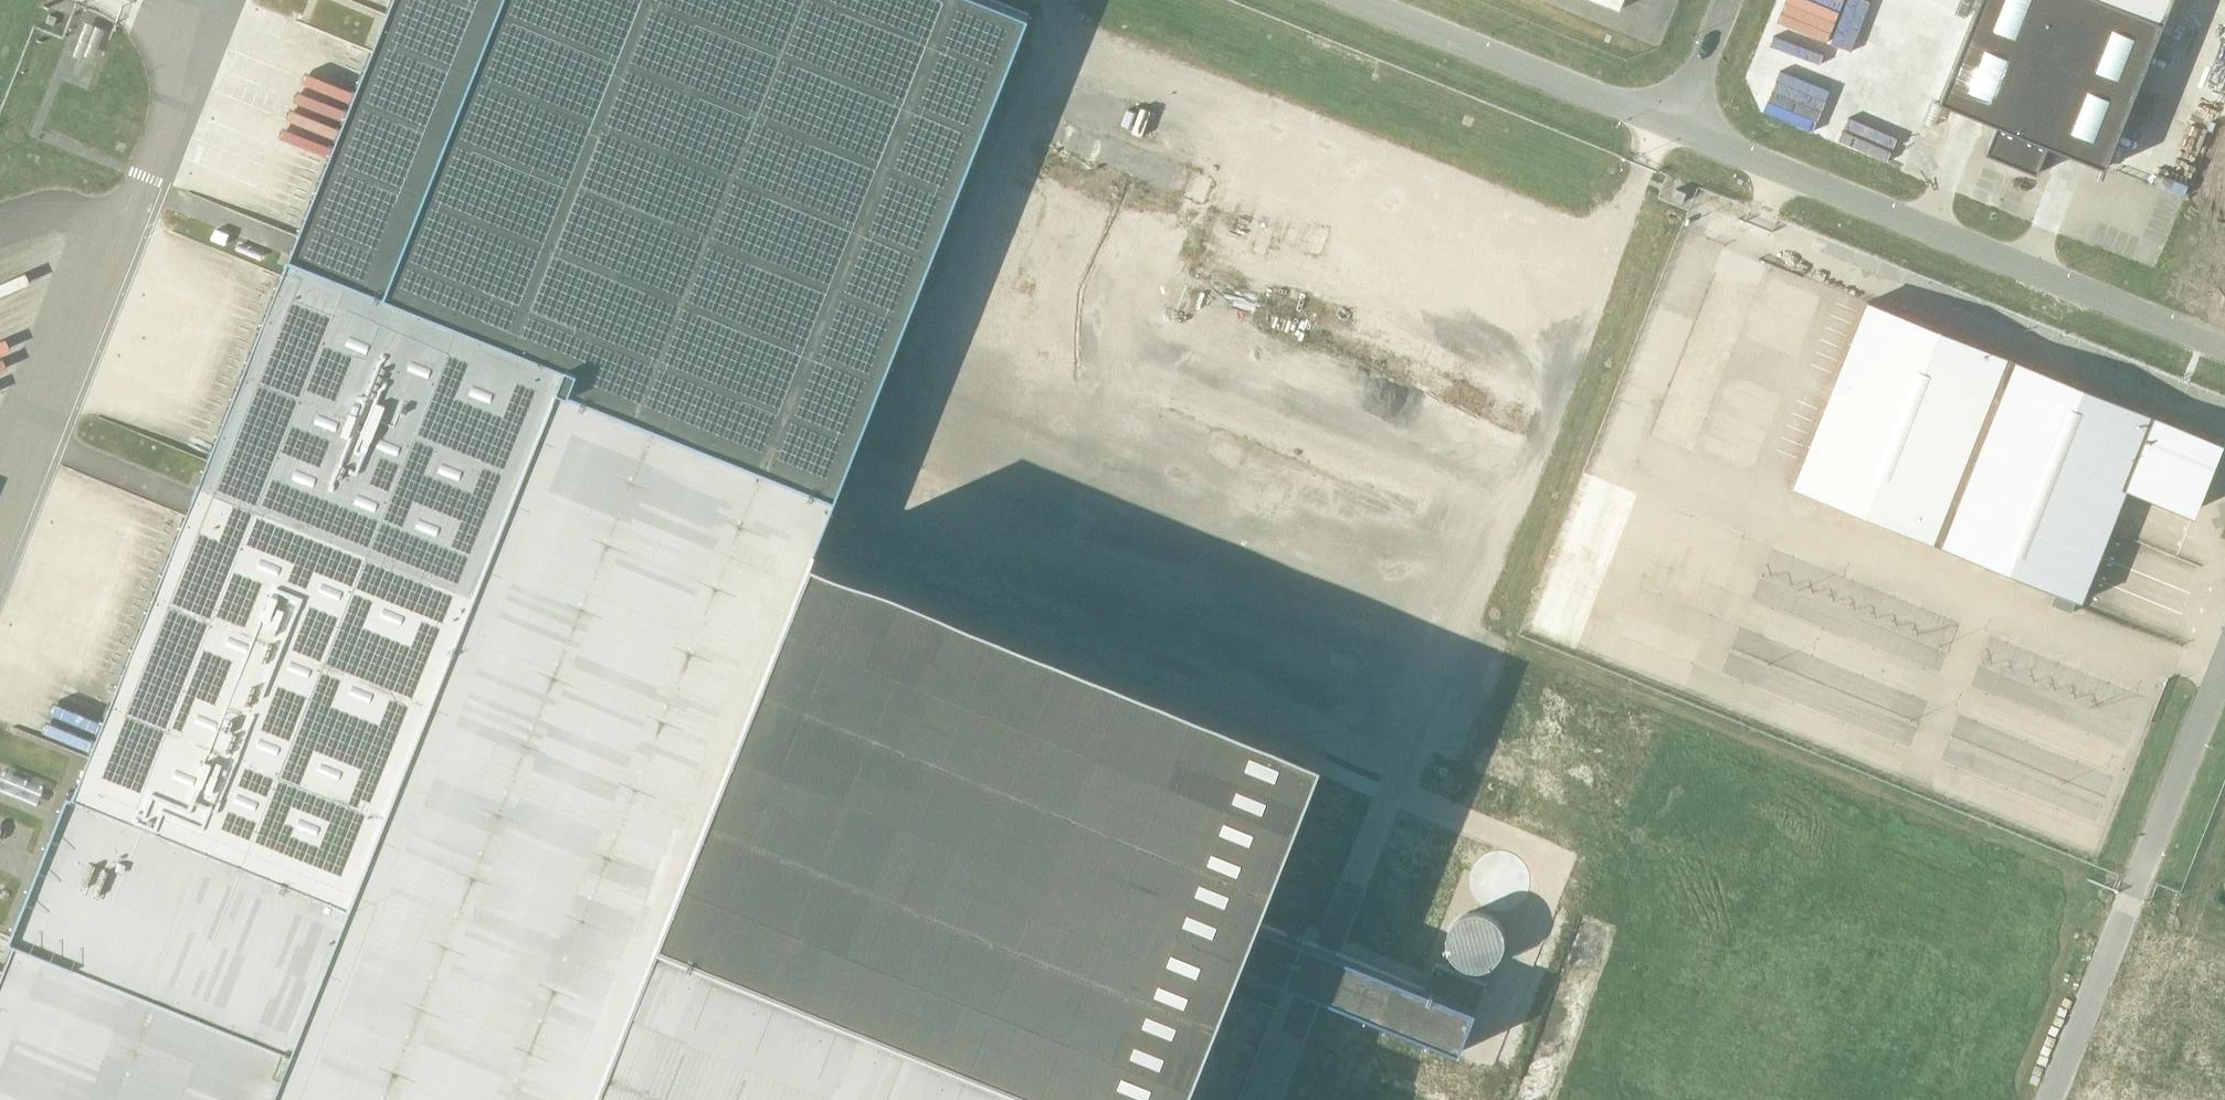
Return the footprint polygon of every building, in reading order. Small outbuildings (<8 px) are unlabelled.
[(664,928),(817,547),(1031,14),(997,0),(393,0),(75,792),(70,790),(12,937),(17,939),(0,982),(0,1099),(595,1099),(664,928)] [(1619,8),(1623,0),(1598,0),(1619,8)] [(1940,101),(1997,124),(1985,153),(2037,173),(2048,144),(2105,167),(2173,0),(1980,0),(1940,101)] [(2185,228),(2224,244),(2224,129),(2185,228)] [(2155,417),(2156,416),(2011,358),(1868,301),(1794,485),(1937,543),(2081,601),(2127,487),(2188,512),(2216,442),(2155,417)] [(817,547),(664,928),(1093,1099),(1186,1099),(1233,983),(1241,963),(1459,1050),(1475,1011),(1476,1011),(1486,985),(1435,964),(1426,986),(1258,919),(1326,751),(817,547)] [(2028,587),(2025,599),(2048,606),(2052,593),(2028,587)] [(595,1099),(1093,1099),(664,928),(595,1099)]
